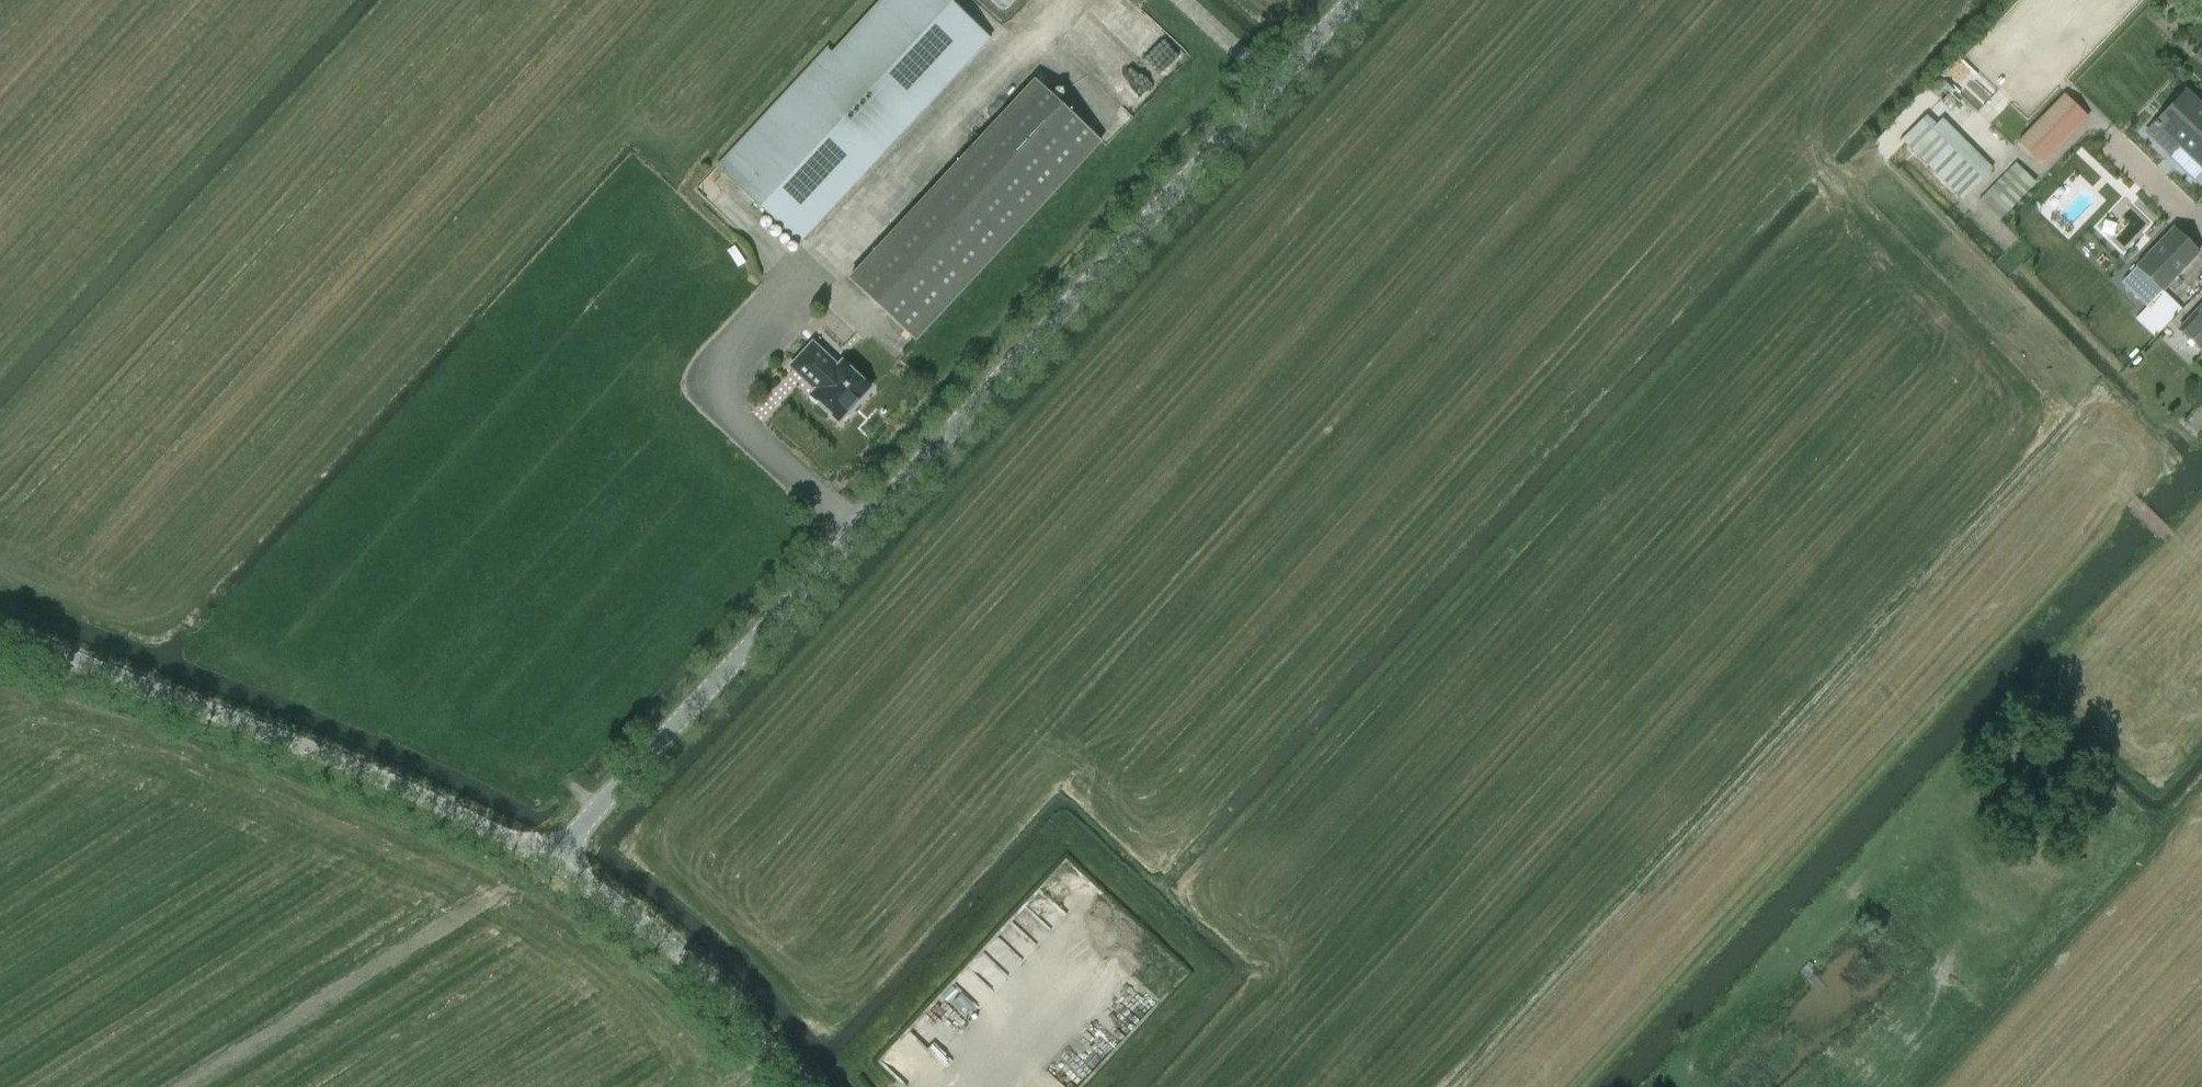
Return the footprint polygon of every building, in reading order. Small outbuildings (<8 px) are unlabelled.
[(723,172),(799,243),(990,38),(949,0),(883,0),(833,53),(723,172)] [(723,172),(833,53),(827,48),(716,167),(723,172)] [(1036,80),(850,279),(915,340),(1101,141),(1036,80)] [(2149,132),(2173,154),(2178,148),(2201,171),(2201,108),(2185,93),(2149,132)] [(2065,94),(2018,141),(2042,165),(2089,118),(2065,94)] [(1928,115),(1903,139),(1962,199),(1987,175),(1928,115)] [(2016,162),(1978,201),(1999,221),(2037,182),(2016,162)] [(2136,267),(2122,282),(2148,306),(2136,319),(2155,337),(2180,309),(2162,293),(2200,252),(2172,226),(2135,266),(2136,267)] [(2178,329),(2201,352),(2201,303),(2178,329)] [(813,343),(791,366),(816,389),(812,394),(840,420),(870,388),(842,362),(838,366),(813,343)] [(2185,426),(2196,436),(2201,430),(2201,408),(2185,426)]
